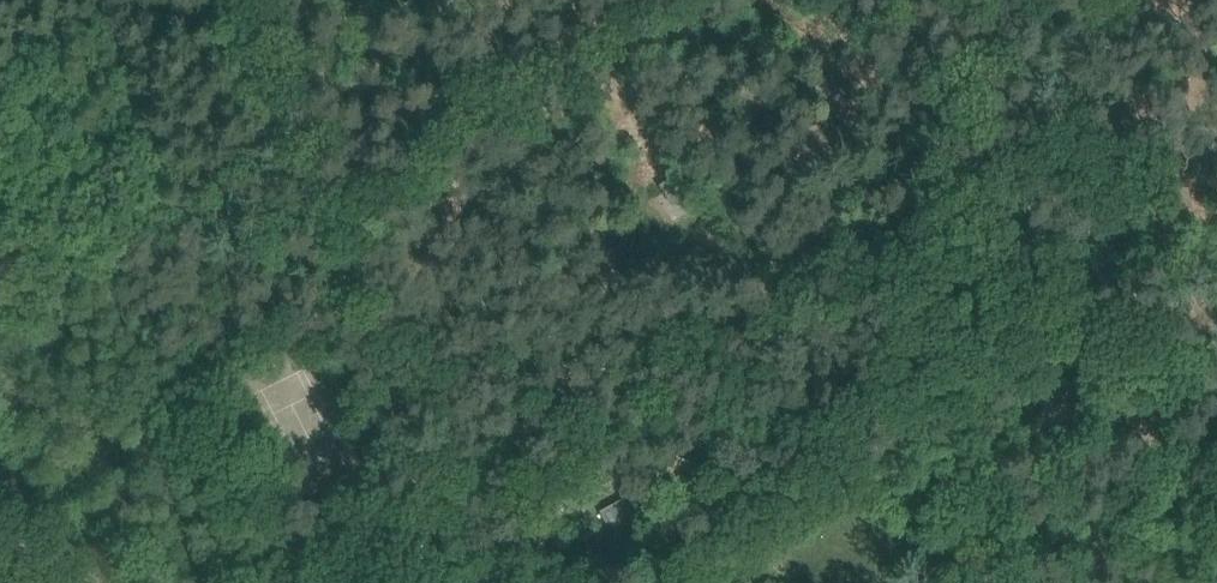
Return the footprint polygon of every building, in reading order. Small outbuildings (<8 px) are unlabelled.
[(982,39),(986,44),(991,40),(987,35),(982,39)] [(635,84),(643,97),(652,91),(644,79),(635,84)] [(757,262),(749,249),(740,255),(747,267),(757,262)] [(603,509),(615,532),(636,521),(624,498),(603,509)] [(1132,513),(1113,519),(1120,538),(1133,533),(1130,524),(1135,522),(1132,513)] [(756,534),(751,526),(739,534),(744,542),(756,534)]
